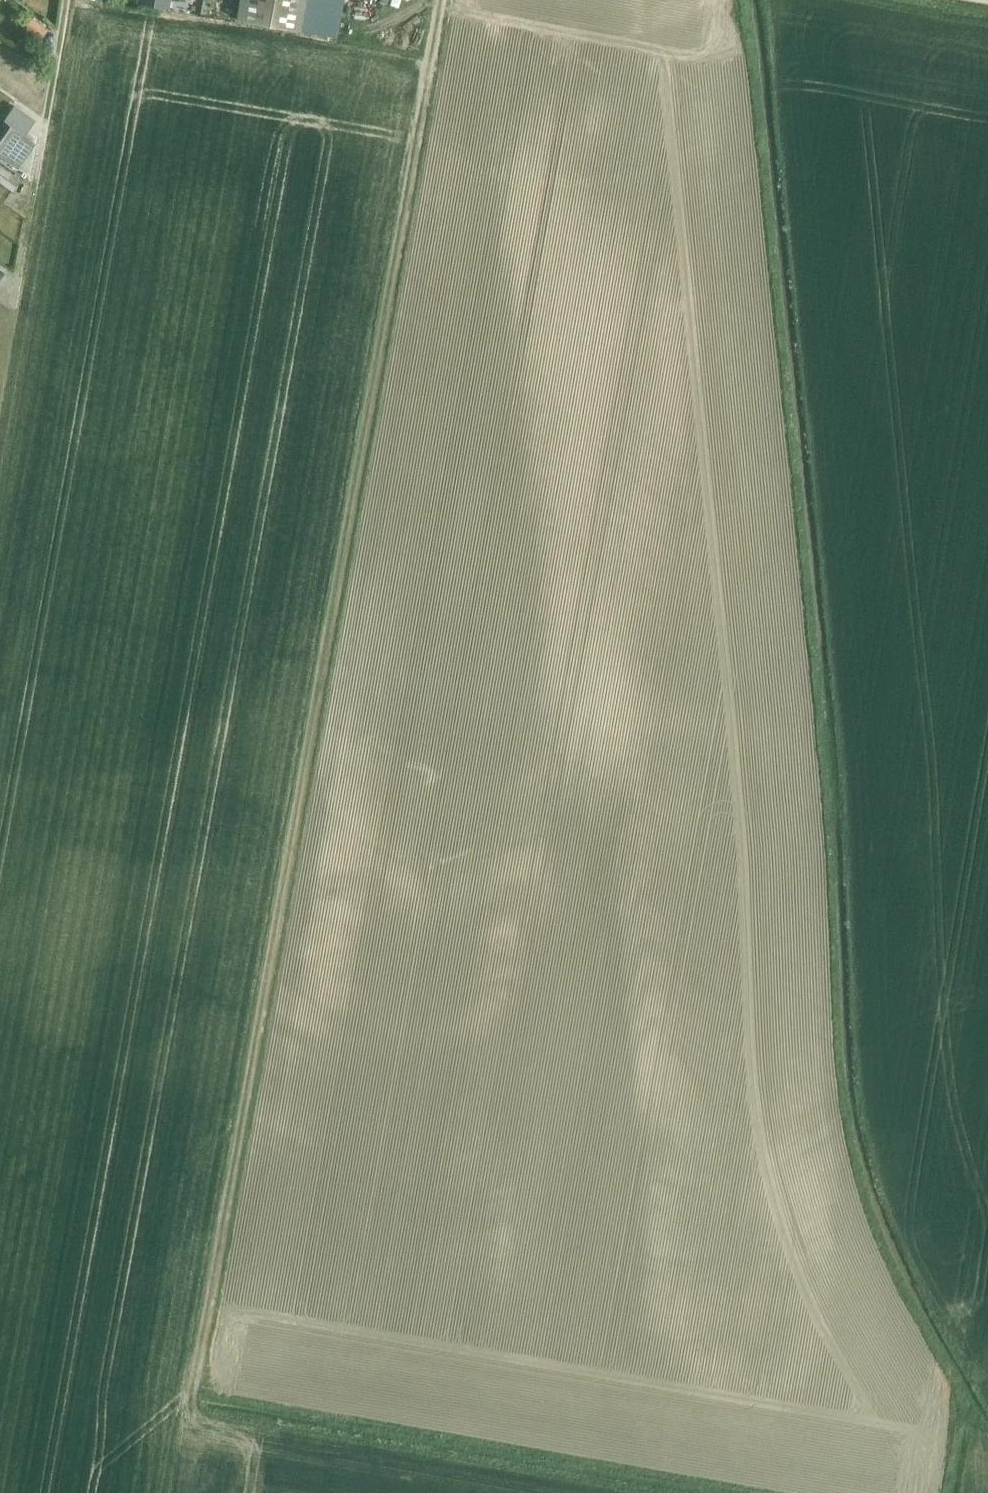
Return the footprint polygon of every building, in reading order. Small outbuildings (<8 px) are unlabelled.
[(304,0),(239,0),(236,19),(299,30),(304,0)] [(39,40),(46,30),(30,18),(23,28),(39,40)] [(0,156),(12,164),(30,140),(18,131),(0,118),(0,156)] [(11,190),(19,180),(0,167),(0,182),(11,190)]
